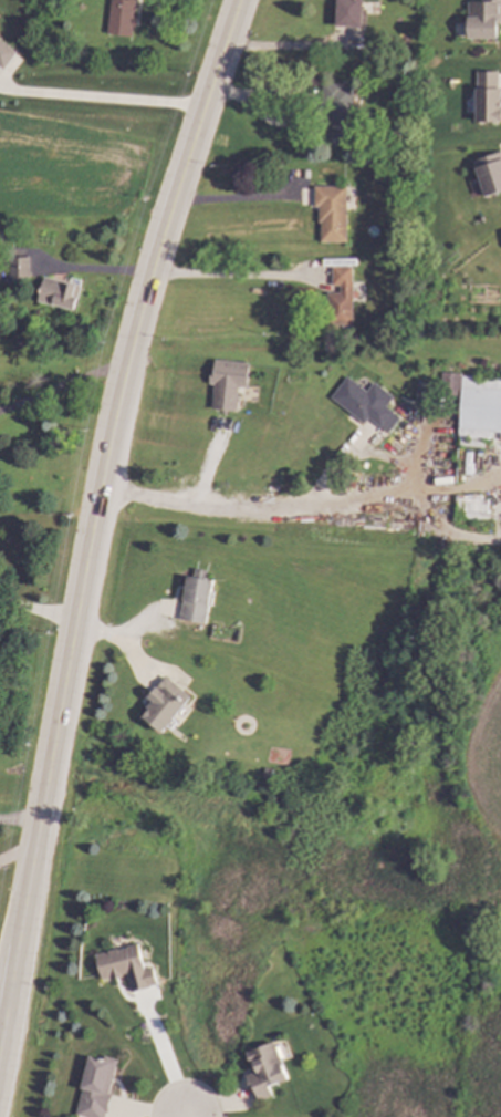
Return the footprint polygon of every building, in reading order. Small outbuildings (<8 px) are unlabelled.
[(132,38),(135,0),(108,0),(104,35),(132,38)] [(336,25),(337,0),(359,0),(358,27),(336,25)] [(486,2),(486,0),(500,0),(500,23),(500,41),(469,40),(470,1),(486,2)] [(4,69),(16,52),(0,41),(0,67),(4,69)] [(471,121),(470,86),(500,86),(500,121),(471,121)] [(498,149),(500,159),(500,189),(480,197),(468,159),(498,149)] [(345,241),(342,241),(320,240),(320,223),(316,223),(316,207),(313,207),(313,186),(346,186),(345,241)] [(29,258),(9,258),(9,278),(29,278),(29,258)] [(353,324),(325,325),(324,292),(338,292),(338,286),(332,286),(331,268),(351,267),(353,324)] [(73,312),(80,287),(43,277),(36,301),(73,312)] [(248,363),(212,361),(210,384),(212,384),(210,410),(236,412),(237,388),(246,389),(248,363)] [(462,372),(461,394),(442,393),(443,371),(462,372)] [(348,375),(369,391),(376,381),(396,395),(388,406),(401,416),(390,432),(369,416),(366,421),(333,396),(348,375)] [(463,375),(500,377),(500,431),(492,431),(492,439),(460,437),(463,375)] [(431,381),(430,401),(419,400),(419,381),(431,381)] [(483,510),(459,510),(460,494),(483,495),(483,510)] [(207,624),(212,580),(205,580),(206,571),(188,569),(182,621),(207,624)] [(164,734),(190,695),(164,677),(143,707),(148,710),(142,719),(164,734)] [(156,986),(152,967),(143,970),(137,945),(95,955),(101,982),(126,976),(130,992),(156,986)] [(287,1081),(279,1060),(285,1057),(280,1042),(246,1053),(253,1073),(246,1076),(255,1102),(272,1096),(269,1087),(287,1081)] [(111,1093),(108,1093),(116,1062),(89,1056),(75,1114),(87,1116),(105,1116),(111,1093)]
